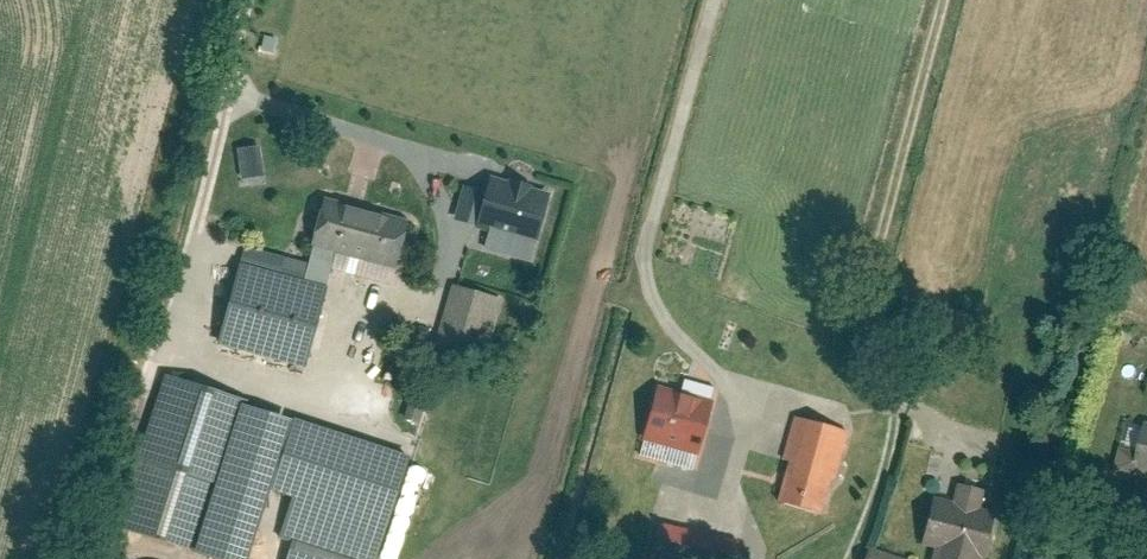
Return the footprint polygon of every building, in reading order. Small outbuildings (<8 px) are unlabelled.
[(237,142),(241,175),(263,173),(259,139),(237,142)] [(533,241),(550,190),(493,171),(488,188),(477,223),(533,241)] [(453,215),(477,223),(488,188),(464,180),(453,215)] [(392,264),(406,216),(322,190),(307,239),(312,241),(335,248),(392,264)] [(302,276),(325,282),(335,248),(312,241),(302,276)] [(301,365),(325,282),(302,276),(239,258),(215,340),(301,365)] [(488,349),(504,296),(452,281),(437,334),(488,349)] [(144,451),(213,472),(238,392),(169,370),(144,451)] [(657,389),(642,440),(698,457),(714,406),(657,389)] [(409,447),(294,410),(271,482),(292,488),(386,519),(409,447)] [(784,466),(773,501),(818,515),(829,478),(834,479),(848,434),(793,417),(778,465),(784,466)] [(1146,478),(1146,420),(1145,420),(1134,476),(1146,478)] [(201,544),(222,475),(213,472),(144,451),(122,519),(201,544)] [(994,509),(980,505),(985,487),(957,480),(952,499),(932,494),(918,544),(934,548),(931,558),(981,558),(994,509)] [(386,519),(292,488),(278,531),(291,535),(366,558),(373,558),(386,519)] [(658,523),(648,558),(736,558),(740,544),(658,523)] [(291,535),(283,558),(366,558),(291,535)] [(869,547),(865,558),(913,558),(869,547)]
